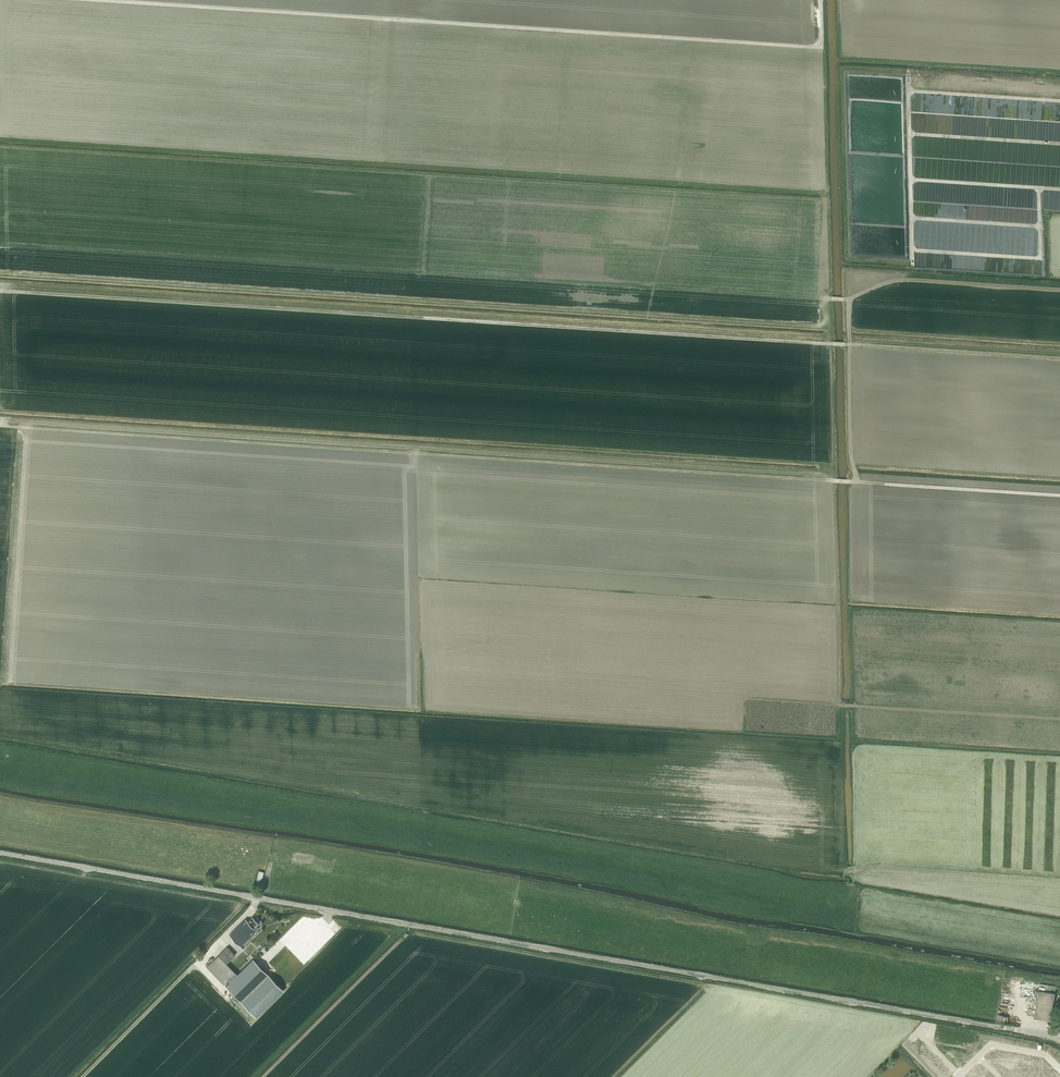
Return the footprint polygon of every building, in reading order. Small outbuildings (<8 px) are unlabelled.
[(259,887),(262,876),(263,872),(259,871),(258,874),(255,886),(259,887)] [(229,935),(241,946),(250,937),(251,938),(253,936),(252,935),(258,929),(255,926),(258,923),(252,917),(248,921),(245,919),(229,935)] [(235,954),(227,946),(207,967),(224,984),(228,980),(235,973),(226,963),(235,954)] [(225,986),(240,1001),(268,974),(253,959),(237,974),(235,973),(228,980),(229,982),(225,986)] [(283,990),(268,974),(240,1001),(255,1016),(283,990)] [(1050,1020),(1055,992),(1038,990),(1034,1017),(1050,1020)]
